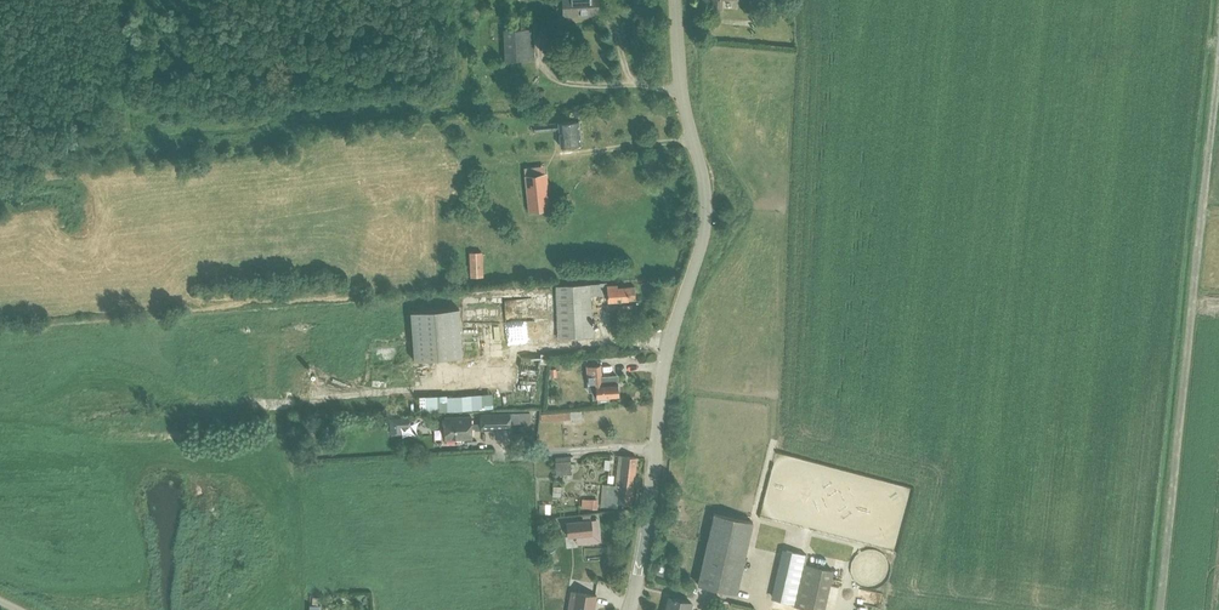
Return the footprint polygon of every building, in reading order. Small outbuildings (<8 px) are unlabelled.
[(598,11),(597,0),(562,0),(562,7),(566,6),(567,17),(580,16),(579,12),(598,11)] [(712,11),(721,12),(722,0),(735,1),(735,0),(712,0),(712,11)] [(505,60),(535,59),(533,28),(504,30),(505,60)] [(560,145),(580,144),(578,120),(533,124),(534,132),(559,130),(560,145)] [(531,211),(550,209),(545,165),(526,167),(531,211)] [(482,251),(469,252),(470,277),(483,276),(482,251)] [(608,300),(635,299),(634,286),(616,287),(616,284),(607,285),(607,283),(598,283),(598,284),(555,286),(558,338),(593,336),(590,294),(607,293),(608,300)] [(521,316),(519,301),(507,302),(509,317),(521,316)] [(461,336),(459,308),(450,309),(442,309),(418,311),(411,312),(412,324),(412,336),(414,360),(422,359),(446,358),(453,357),(463,356),(462,349),(461,336)] [(509,344),(521,343),(519,320),(506,321),(509,344)] [(593,391),(593,400),(609,399),(609,396),(618,395),(616,375),(601,377),(600,365),(587,366),(588,383),(595,383),(596,391),(593,391)] [(505,392),(422,393),(422,408),(505,408),(505,392)] [(370,396),(357,396),(358,408),(371,407),(370,396)] [(381,396),(380,407),(394,408),(394,397),(381,396)] [(584,409),(573,409),(573,418),(585,418),(584,409)] [(570,411),(558,412),(559,420),(571,419),(570,411)] [(471,416),(445,417),(445,439),(472,438),(472,428),(475,428),(475,430),(481,429),(511,428),(510,412),(481,413),(481,423),(472,424),(471,416)] [(400,434),(400,426),(410,426),(410,419),(391,419),(391,435),(400,434)] [(319,425),(320,438),(330,437),(329,424),(319,425)] [(631,503),(637,456),(622,455),(618,492),(613,492),(614,485),(607,484),(605,500),(631,503)] [(571,456),(555,457),(556,475),(572,474),(571,456)] [(607,458),(607,469),(615,469),(616,459),(607,458)] [(616,482),(617,474),(604,473),(604,481),(616,482)] [(554,487),(553,497),(561,497),(562,487),(554,487)] [(600,499),(584,499),(584,509),(600,509),(600,499)] [(540,503),(540,513),(549,514),(550,504),(540,503)] [(736,593),(753,521),(714,513),(698,585),(736,593)] [(592,534),(591,520),(590,515),(582,516),(583,521),(567,522),(568,537),(592,534)] [(833,570),(805,563),(807,555),(786,550),(775,599),(793,603),(792,606),(812,609),(824,609),(833,570)] [(860,596),(861,589),(846,587),(845,595),(860,596)] [(574,606),(573,609),(593,609),(593,606),(595,607),(597,595),(571,591),(569,605),(574,606)] [(691,600),(669,595),(665,609),(689,609),(691,600)]
